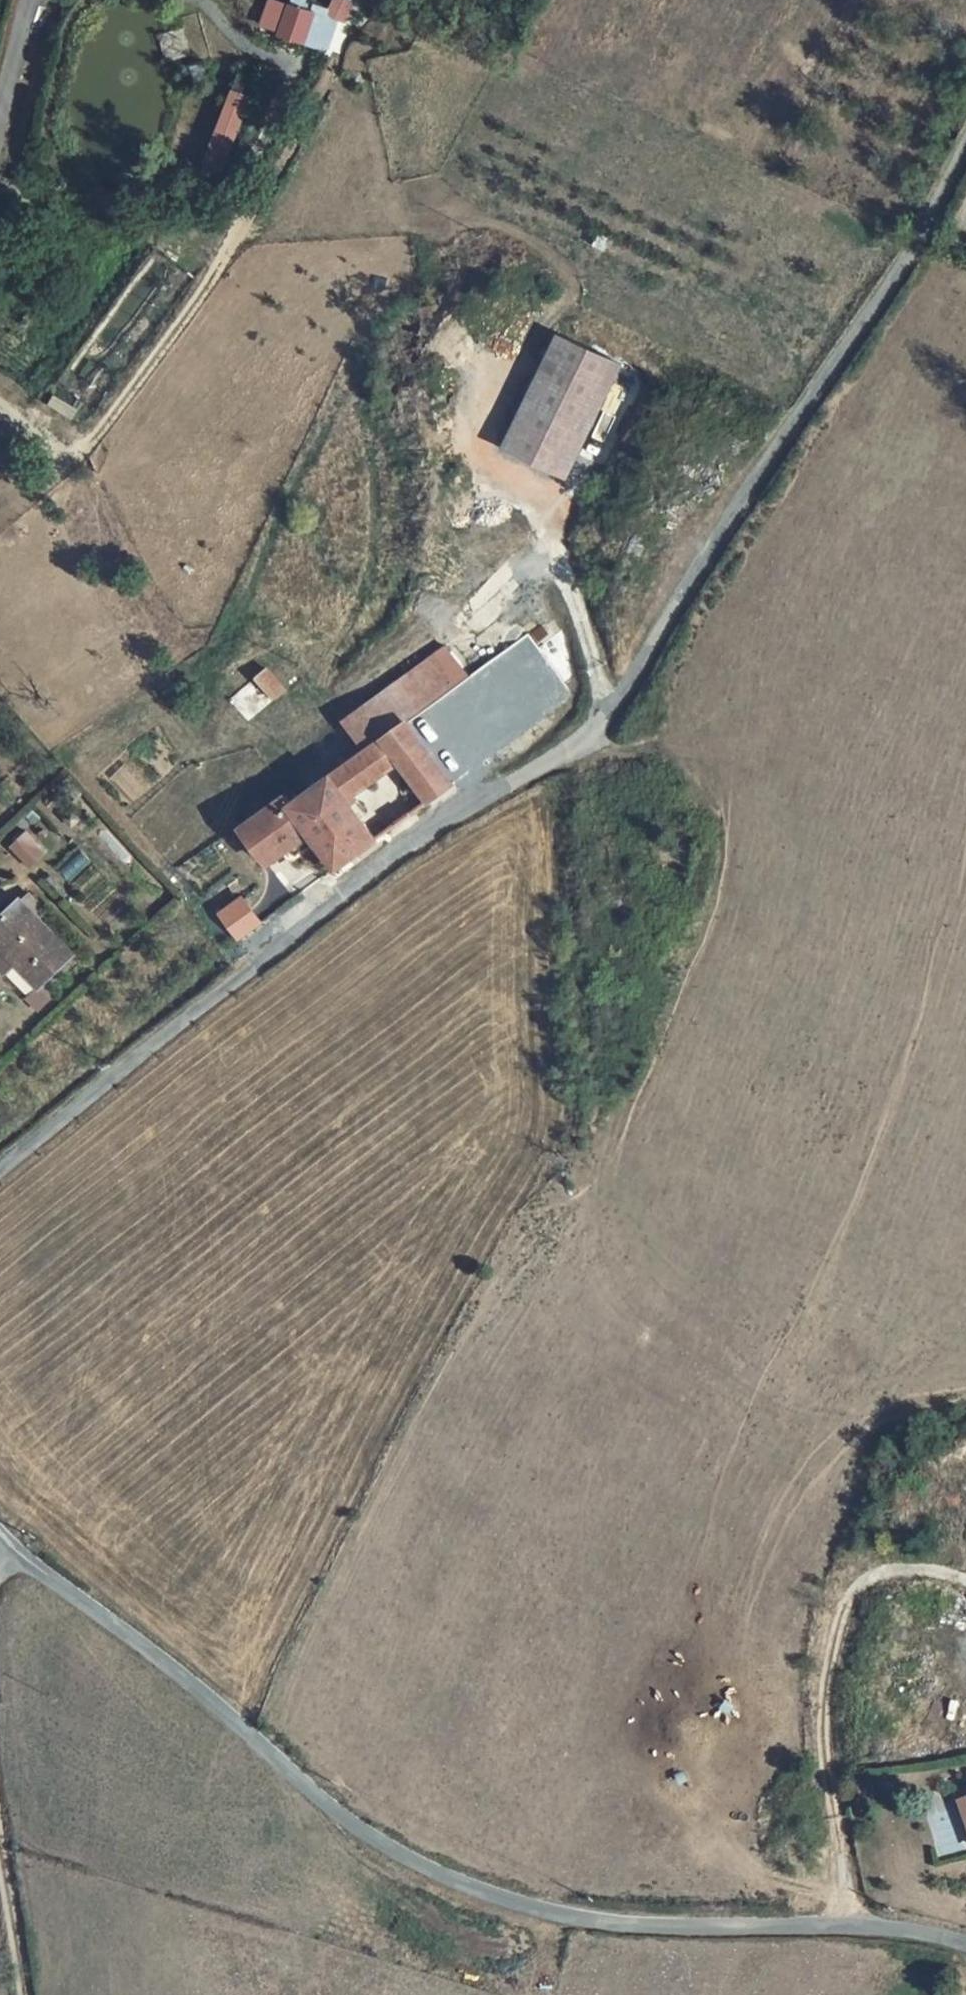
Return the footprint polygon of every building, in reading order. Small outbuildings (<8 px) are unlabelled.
[(340,0),(334,0),(326,16),(344,25),(353,6),(340,0)] [(314,15),(290,8),(281,36),(305,43),(314,15)] [(228,88),(198,166),(220,174),(250,96),(228,88)] [(553,335),(500,446),(562,476),(617,366),(553,335)] [(470,562),(443,592),(460,606),(486,577),(470,562)] [(447,653),(409,681),(410,726),(424,744),(455,783),(575,695),(530,639),(470,682),(447,653)] [(293,691),(275,666),(261,676),(279,700),(293,691)] [(370,756),(410,726),(409,681),(348,726),(370,756)] [(370,756),(357,765),(339,778),(336,780),(350,799),(399,763),(424,744),(410,726),(370,756)] [(429,803),(455,783),(424,744),(399,763),(429,803)] [(329,764),(339,778),(357,765),(346,751),(329,764)] [(310,836),(306,831),(350,799),(336,780),(312,797),(294,811),(284,799),(241,831),(269,867),(310,836)] [(350,799),(306,831),(310,836),(336,870),(340,867),(389,831),(381,821),(371,827),(350,799)] [(11,844),(30,862),(44,846),(25,829),(11,844)] [(22,961),(44,982),(77,950),(21,896),(0,916),(0,939),(22,961)] [(876,1778),(864,1780),(867,1795),(879,1793),(876,1778)]
